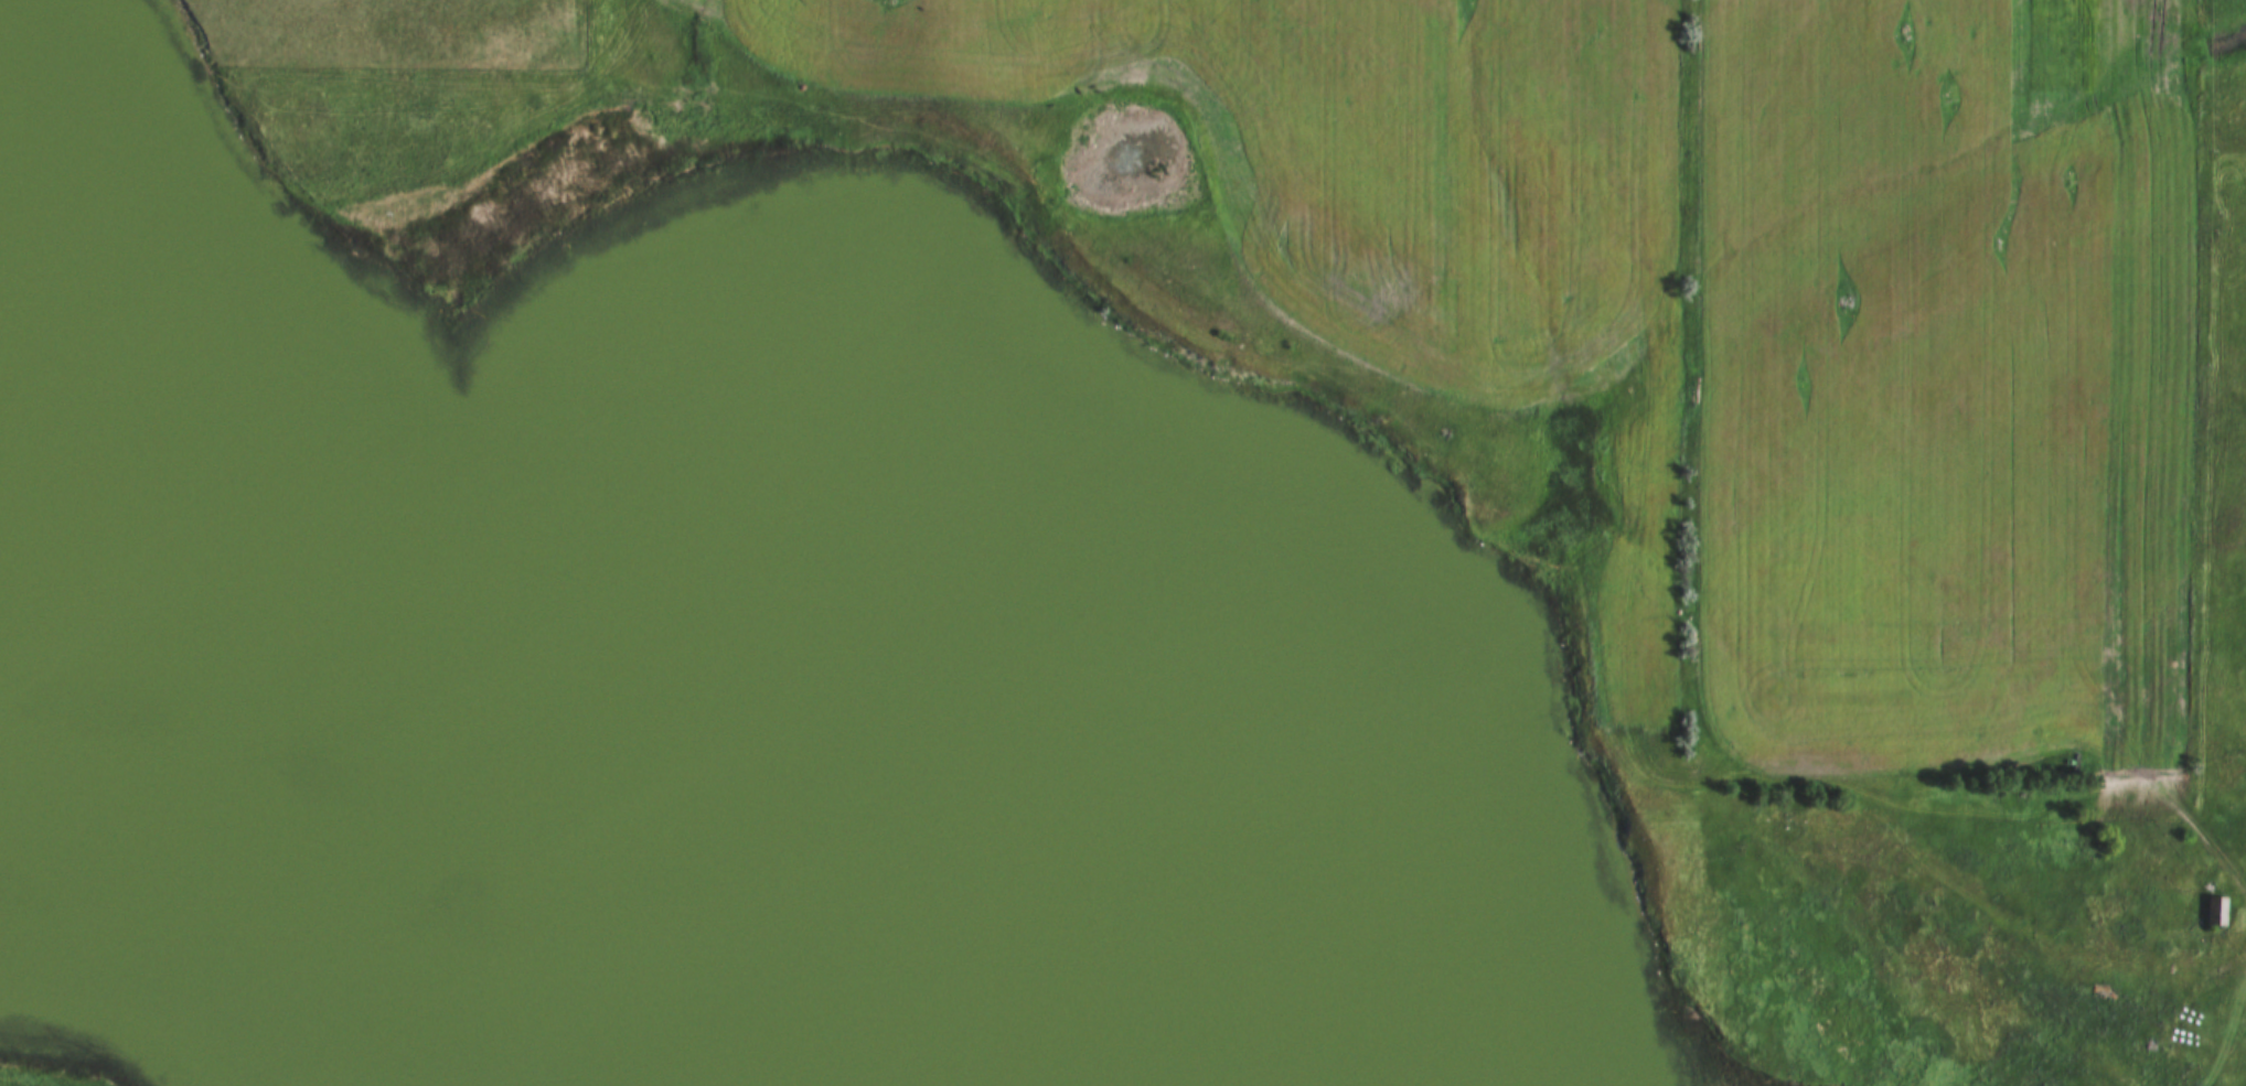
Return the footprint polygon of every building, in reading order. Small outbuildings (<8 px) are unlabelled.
[(2222,898),(2203,898),(2203,929),(2222,929),(2222,898)]
